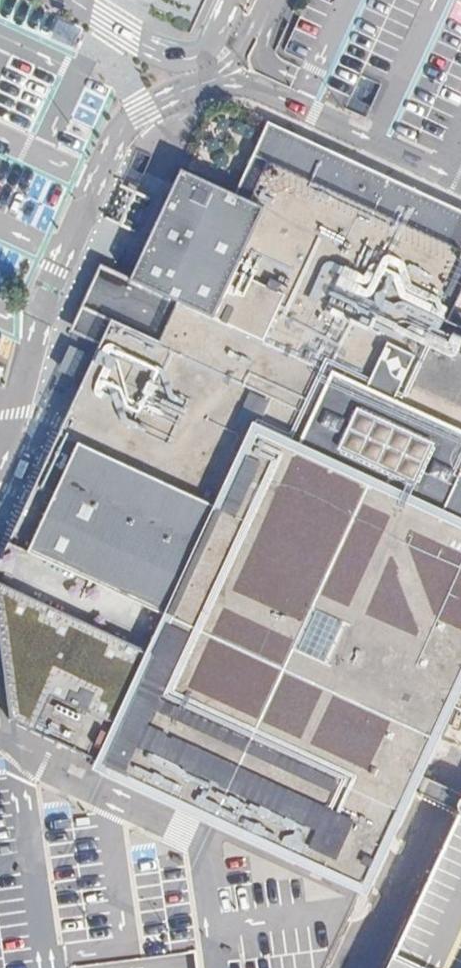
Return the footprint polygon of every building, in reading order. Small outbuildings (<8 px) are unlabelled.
[(257,157),(251,176),(266,180),(271,161),(257,157)] [(431,327),(444,298),(455,303),(460,290),(460,270),(457,268),(460,259),(412,238),(286,178),(267,204),(250,223),(243,237),(199,217),(165,295),(111,270),(103,267),(75,327),(84,332),(93,336),(95,333),(104,337),(96,357),(57,441),(27,505),(0,563),(0,638),(11,720),(103,764),(220,816),(362,883),(447,701),(460,707),(460,341),(431,327)] [(57,441),(96,357),(76,349),(9,496),(27,505),(57,441)] [(458,813),(386,967),(460,967),(460,815),(458,813)]
